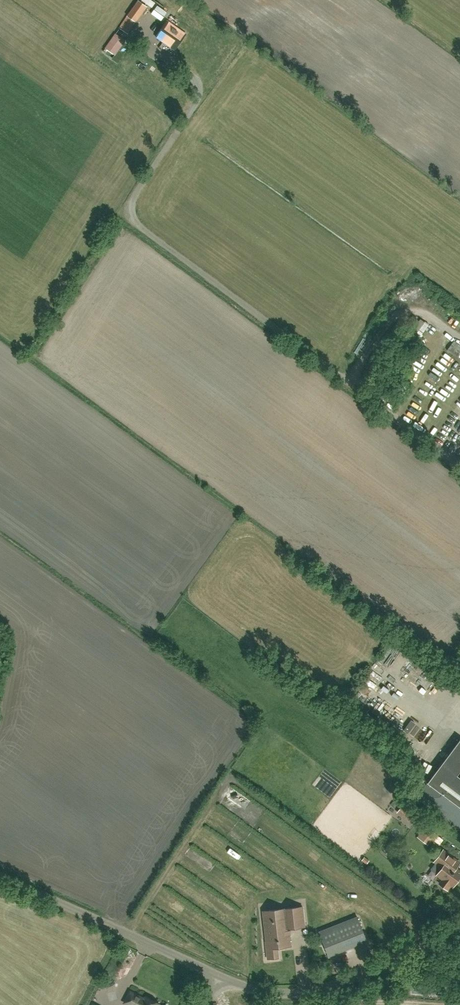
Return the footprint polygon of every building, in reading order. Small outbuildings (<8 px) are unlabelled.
[(128,33),(147,6),(139,0),(119,27),(128,33)] [(174,50),(186,33),(168,20),(156,37),(174,50)] [(126,41),(116,34),(105,49),(116,56),(126,41)] [(459,354),(459,345),(454,341),(447,350),(457,358),(459,354)] [(447,370),(441,378),(450,384),(455,376),(447,370)] [(410,707),(412,704),(404,698),(401,702),(410,707)] [(437,770),(417,797),(459,830),(459,787),(437,770)] [(403,805),(398,811),(413,823),(418,817),(412,812),(415,808),(406,801),(403,805)] [(427,843),(435,833),(427,826),(419,837),(427,843)] [(438,875),(444,879),(440,884),(449,890),(452,885),(454,887),(459,879),(459,871),(457,869),(459,864),(459,862),(444,850),(435,862),(443,868),(438,875)] [(289,929),(292,928),(305,927),(302,907),(263,911),(266,941),(265,941),(267,959),(279,958),(277,948),(291,946),(289,929)] [(320,931),(329,955),(367,941),(357,917),(320,931)] [(159,1004),(146,997),(144,999),(130,992),(125,1003),(129,1004),(158,1004),(159,1004)]
